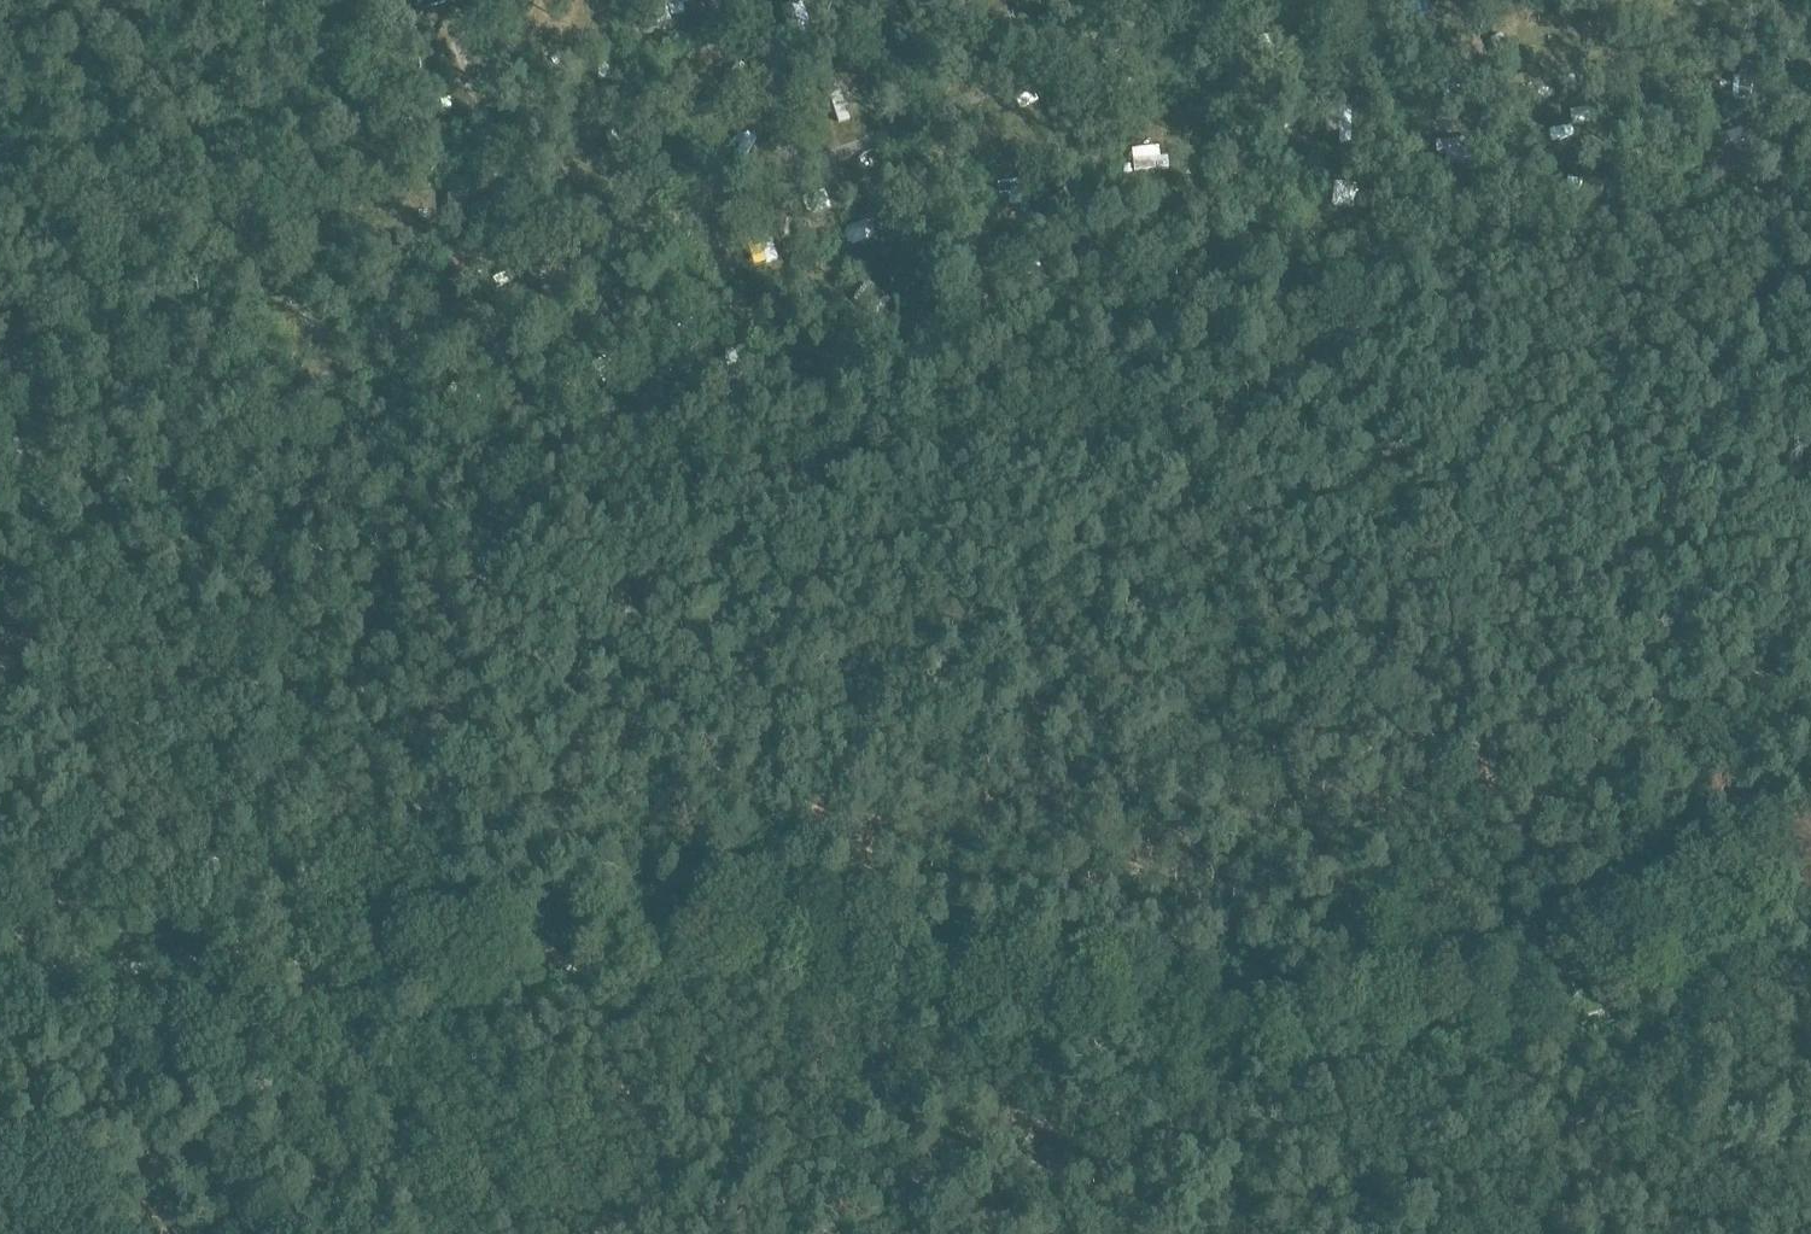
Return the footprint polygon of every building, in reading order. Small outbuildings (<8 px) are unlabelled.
[(423,10),(457,1),(457,0),(420,0),(423,10)]
